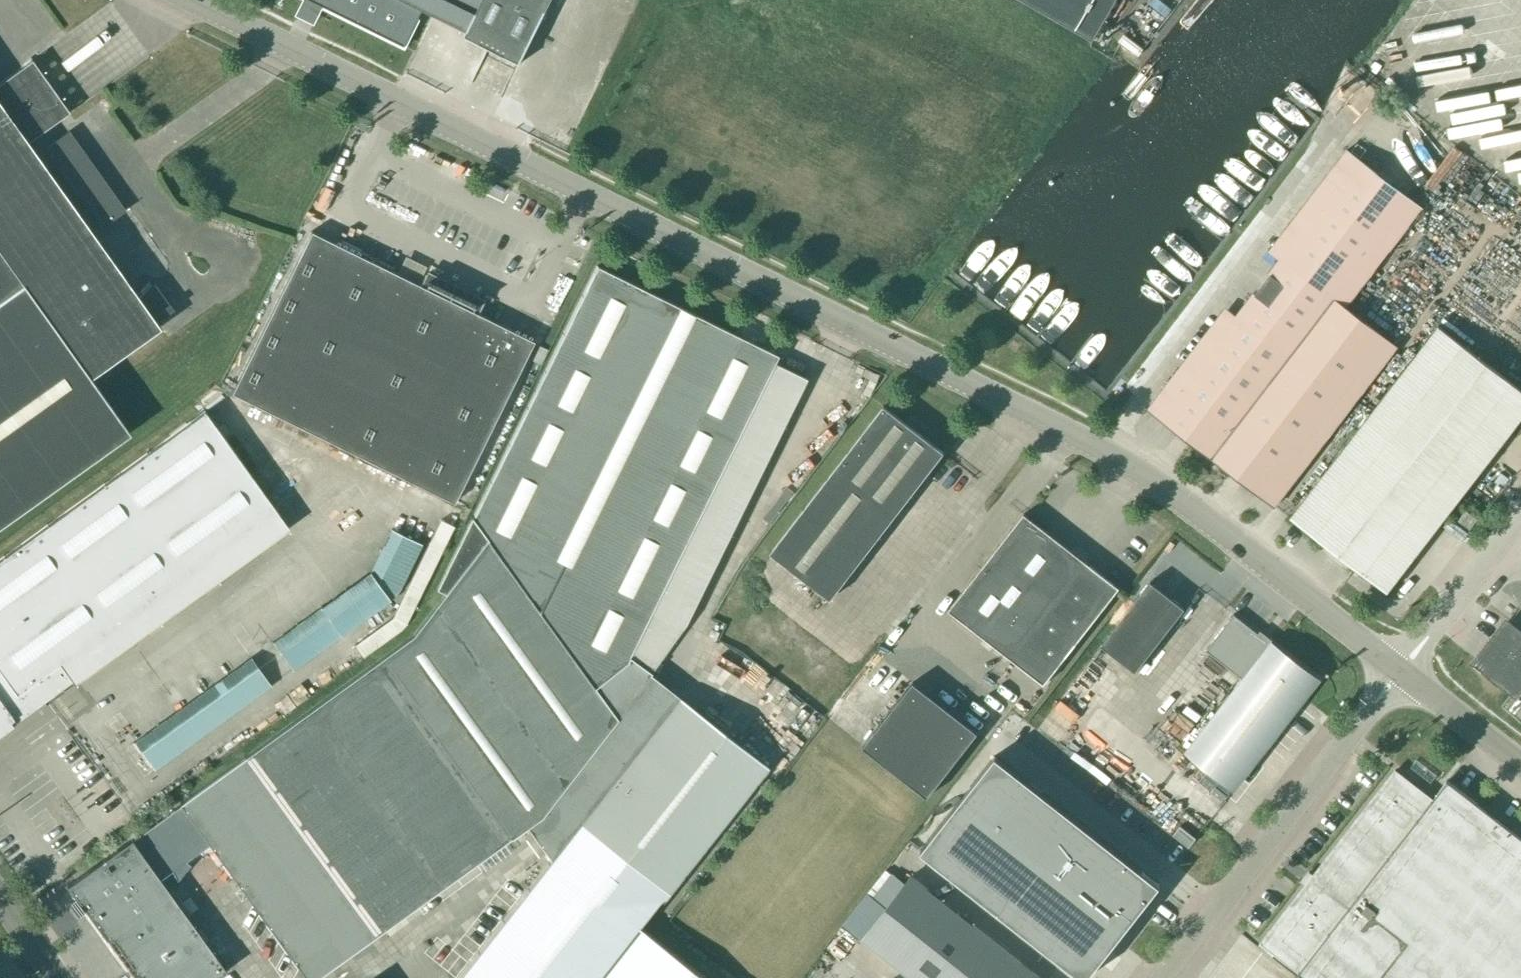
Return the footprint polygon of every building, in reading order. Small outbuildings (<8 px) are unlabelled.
[(323,6),(311,0),(303,0),(302,1),(321,10),(323,6)] [(323,6),(405,46),(422,10),(467,32),(465,36),(520,63),(551,0),(311,0),(323,6)] [(1093,40),(1116,0),(1023,0),(1093,40)] [(129,433),(89,377),(158,327),(156,323),(173,311),(155,286),(138,298),(28,143),(61,119),(24,67),(0,84),(0,525),(129,433)] [(102,226),(125,210),(69,130),(45,147),(102,226)] [(1281,258),(1334,298),(1345,307),(1421,208),(1346,151),(1269,251),(1281,258)] [(420,285),(311,232),(231,393),(454,503),(534,341),(477,314),(483,302),(454,288),(425,274),(420,285)] [(1212,457),(1334,298),(1281,258),(1269,251),(1148,409),(1212,457)] [(541,815),(616,718),(593,687),(626,661),(777,355),(597,266),(472,518),(487,540),(413,636),(181,804),(181,805),(132,840),(131,839),(67,885),(134,977),(216,977),(226,971),(159,879),(171,870),(177,878),(188,866),(184,861),(209,843),(306,977),(316,977),(541,815)] [(1396,347),(1345,307),(1334,298),(1212,457),(1274,505),(1396,347)] [(1520,417),(1520,390),(1438,326),(1290,517),(1387,592),(1520,417)] [(830,598),(943,452),(884,407),(771,552),(830,598)] [(74,681),(61,663),(276,510),(205,413),(0,559),(0,734),(74,681)] [(1043,684),(1118,588),(1024,514),(949,610),(1043,684)] [(292,671),(390,600),(401,588),(421,544),(389,528),(369,571),(271,641),(292,671)] [(1147,585),(1100,645),(1135,672),(1185,608),(1170,597),(1168,601),(1147,585)] [(1243,679),(1187,751),(1234,788),(1318,680),(1271,643),(1268,647),(1255,637),(1258,633),(1233,614),(1205,650),(1243,679)] [(1520,682),(1520,638),(1507,627),(1479,662),(1515,690),(1520,682)] [(154,770),(271,686),(250,657),(133,741),(154,770)] [(927,797),(978,733),(913,682),(862,747),(927,797)] [(458,977),(707,977),(641,926),(767,766),(679,697),(458,977)] [(995,755),(920,851),(1083,977),(1086,977),(1160,884),(995,755)] [(1447,780),(1432,800),(1395,771),(1261,943),(1306,977),(1520,977),(1520,837),(1447,780)] [(1189,846),(1196,837),(1180,826),(1173,835),(1189,846)] [(911,876),(861,939),(910,977),(1040,977),(911,876)]
